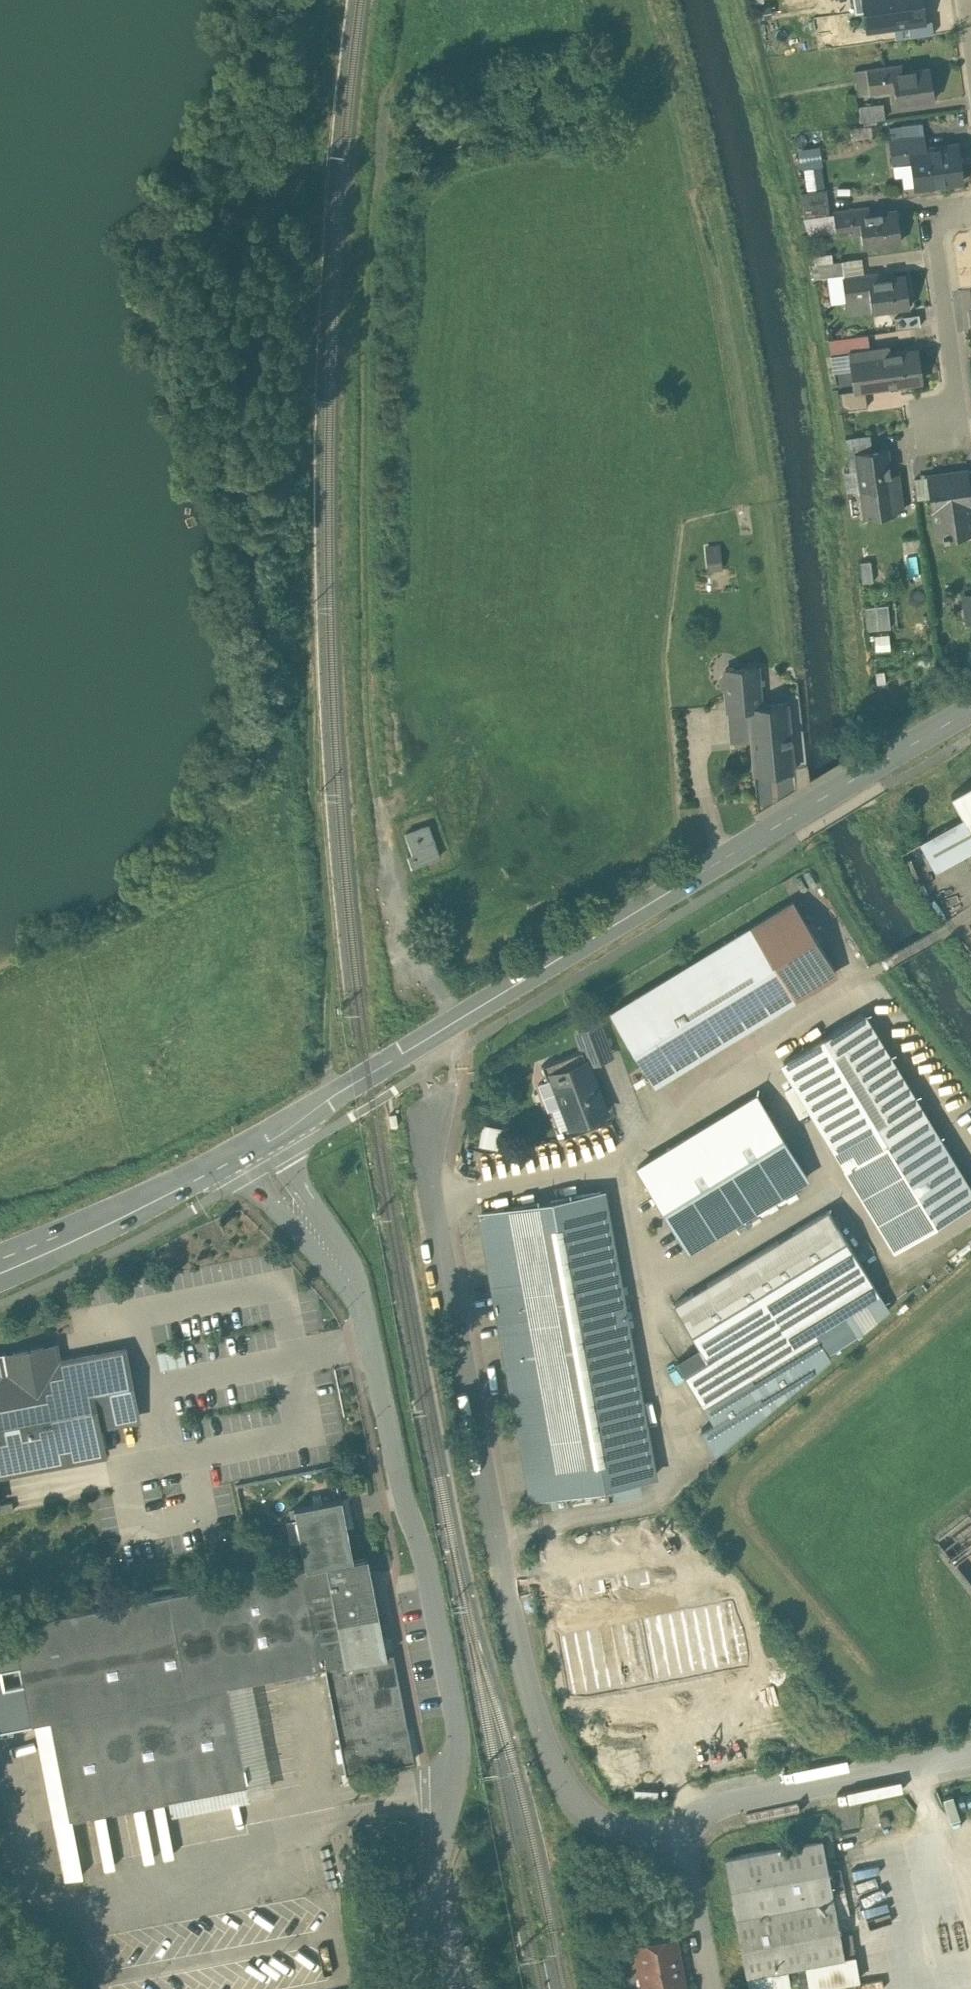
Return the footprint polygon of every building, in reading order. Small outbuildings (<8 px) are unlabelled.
[(855,10),(864,9),(867,27),(924,19),(921,0),(853,0),(855,10)] [(902,63),(854,70),(858,94),(894,89),(896,103),(934,98),(930,66),(903,70),(902,63)] [(883,102),(859,105),(861,120),(885,117),(883,102)] [(922,122),(890,126),(892,139),(924,134),(922,122)] [(892,139),(890,139),(893,162),(911,160),(910,150),(925,147),(924,134),(892,139)] [(925,147),(910,150),(911,160),(915,186),(962,180),(957,143),(925,147)] [(806,145),(808,185),(827,184),(824,144),(806,145)] [(826,188),(800,192),(804,217),(830,214),(826,188)] [(869,207),(834,212),(837,235),(861,231),(863,245),(901,240),(897,209),(870,212),(869,207)] [(842,260),(813,264),(815,278),(821,277),(821,276),(843,273),(842,260)] [(878,272),(843,277),(848,314),(910,306),(906,274),(878,278),(878,272)] [(919,314),(895,317),(897,328),(920,325),(919,314)] [(868,333),(828,339),(831,355),(849,353),(849,351),(870,349),(870,348),(868,333)] [(888,345),(870,348),(870,349),(849,351),(849,353),(854,389),(854,390),(865,388),(883,386),(882,386),(921,381),(916,348),(889,352),(888,345)] [(854,389),(838,392),(840,410),(868,406),(865,388),(854,390),(854,389)] [(870,434),(845,437),(847,454),(855,453),(855,452),(872,449),(870,434)] [(872,449),(855,452),(855,453),(858,470),(845,472),(848,491),(860,489),(864,514),(902,509),(897,473),(890,474),(887,447),(872,449)] [(926,475),(926,476),(929,476),(933,508),(931,509),(935,535),(943,534),(943,536),(948,535),(948,533),(970,530),(970,503),(969,503),(968,495),(965,470),(926,475)] [(727,566),(726,544),(708,546),(709,568),(727,566)] [(871,560),(860,561),(862,582),(873,581),(871,560)] [(888,604),(864,606),(867,630),(890,628),(888,604)] [(756,666),(725,669),(725,673),(721,677),(722,685),(726,688),(728,708),(747,707),(750,739),(751,739),(748,706),(760,705),(756,666)] [(760,705),(748,706),(751,739),(754,773),(794,769),(788,702),(760,705)] [(951,795),(964,818),(965,818),(970,814),(970,784),(951,795)] [(970,851),(970,828),(965,818),(964,818),(920,843),(936,871),(970,851)] [(426,825),(405,832),(412,854),(407,855),(411,867),(438,857),(426,825)] [(793,901),(611,1011),(654,1081),(836,971),(793,901)] [(862,1013),(783,1060),(896,1246),(970,1201),(970,1192),(862,1013)] [(600,1023),(587,1028),(595,1052),(609,1047),(600,1023)] [(595,1052),(587,1028),(576,1032),(587,1062),(588,1063),(612,1053),(609,1047),(595,1052)] [(582,1048),(541,1063),(547,1078),(553,1076),(552,1075),(587,1062),(582,1048)] [(587,1062),(552,1075),(553,1076),(563,1103),(563,1104),(569,1101),(576,1119),(570,1122),(570,1124),(606,1111),(593,1078),(589,1079),(584,1065),(588,1064),(588,1063),(587,1062)] [(553,1076),(547,1078),(547,1079),(538,1082),(548,1109),(552,1107),(563,1103),(553,1076)] [(757,1093),(637,1166),(688,1248),(735,1219),(755,1207),(807,1175),(757,1093)] [(569,1101),(563,1104),(563,1103),(552,1107),(560,1128),(570,1124),(570,1122),(576,1119),(569,1101)] [(499,1145),(500,1124),(486,1123),(484,1144),(499,1145)] [(601,1191),(482,1212),(534,1498),(571,1492),(636,1480),(653,1477),(633,1367),(601,1191)] [(755,1207),(735,1219),(741,1229),(761,1218),(755,1207)] [(829,1208),(673,1303),(700,1346),(676,1361),(700,1401),(845,1313),(879,1292),(829,1208)] [(879,1292),(845,1313),(857,1334),(889,1308),(879,1292)] [(845,1313),(700,1401),(713,1422),(700,1430),(714,1453),(831,1357),(827,1352),(857,1334),(845,1313)] [(1,1356),(1,1355),(0,1355),(0,1356),(0,1474),(103,1454),(98,1425),(127,1419),(127,1418),(138,1416),(124,1349),(115,1351),(115,1350),(75,1357),(74,1357),(74,1358),(58,1361),(55,1346),(56,1345),(56,1344),(54,1345),(55,1345),(30,1350),(29,1349),(28,1350),(29,1351),(1,1356)] [(636,1480),(571,1492),(573,1504),(589,1501),(609,1498),(609,1497),(638,1492),(636,1480)] [(341,1497),(294,1506),(306,1568),(326,1564),(353,1559),(347,1526),(354,1525),(348,1497),(341,1499),(341,1497)] [(353,1559),(326,1564),(345,1663),(387,1656),(387,1654),(368,1556),(353,1559)] [(306,1568),(11,1626),(19,1667),(22,1683),(30,1725),(50,1721),(228,1686),(326,1667),(345,1663),(326,1564),(306,1568)] [(649,1571),(578,1585),(580,1596),(651,1582),(649,1571)] [(730,1603),(563,1634),(575,1693),(741,1662),(730,1603)] [(0,1628),(0,1731),(30,1725),(22,1683),(5,1686),(2,1670),(19,1667),(11,1626),(0,1628)] [(345,1663),(326,1667),(346,1773),(414,1760),(393,1653),(387,1654),(387,1656),(345,1663)] [(228,1686),(50,1721),(69,1819),(247,1784),(228,1686)] [(822,1839),(724,1858),(735,1917),(834,1898),(828,1871),(829,1871),(831,1871),(830,1868),(828,1868),(822,1839)] [(831,1871),(829,1871),(834,1894),(845,1891),(841,1869),(831,1871)] [(845,1891),(834,1894),(838,1917),(850,1915),(845,1891)] [(834,1898),(735,1917),(746,1976),(806,1964),(845,1957),(840,1934),(834,1898)] [(806,1964),(811,1988),(814,1988),(858,1981),(853,1932),(840,1934),(845,1957),(806,1964)] [(636,1943),(645,1988),(684,1988),(674,1936),(636,1943)]
